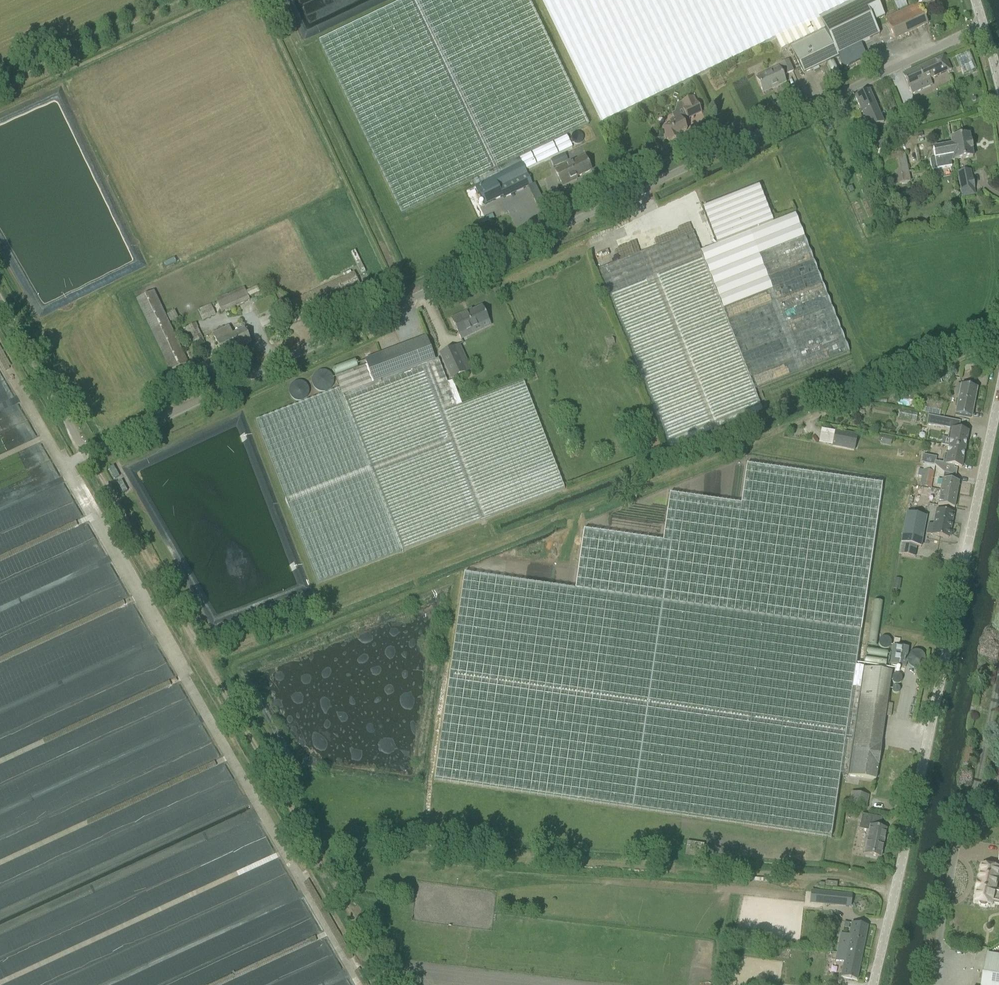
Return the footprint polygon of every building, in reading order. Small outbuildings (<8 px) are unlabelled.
[(401,214),(473,180),(485,205),(503,197),(504,199),(532,185),(525,170),(572,147),(566,135),(589,124),(528,0),(403,0),(318,40),(401,214)] [(602,124),(775,39),(781,51),(790,47),(804,74),(838,57),(837,55),(861,44),(879,34),(873,22),(884,16),(876,0),(858,0),(819,19),(818,18),(855,0),(542,0),(602,124)] [(907,6),(905,0),(892,0),(895,10),(907,6)] [(886,19),(895,39),(928,24),(918,4),(886,19)] [(861,44),(837,55),(838,57),(843,68),(867,56),(862,46),(861,44)] [(946,56),(902,75),(906,84),(908,89),(909,88),(912,95),(933,86),(930,79),(943,74),(952,70),(946,57),(946,56)] [(780,65),(784,75),(793,72),(788,61),(780,65)] [(757,79),(763,93),(785,83),(779,68),(757,79)] [(869,90),(855,96),(870,129),(883,123),(869,90)] [(680,103),(688,119),(702,113),(696,101),(695,102),(693,97),(680,103)] [(662,129),(669,143),(677,139),(676,135),(687,130),(681,116),(670,121),(671,125),(662,129)] [(954,155),(955,161),(973,157),(969,135),(951,139),(952,145),(953,145),(955,155),(954,155)] [(890,138),(879,143),(882,150),(893,144),(890,138)] [(930,159),(932,170),(952,167),(951,161),(955,161),(954,155),(955,155),(953,145),(952,145),(933,149),(935,158),(930,159)] [(884,159),(889,186),(910,182),(905,154),(891,157),(891,158),(884,159)] [(550,161),(553,168),(568,161),(565,155),(550,161)] [(555,171),(563,186),(577,180),(576,178),(591,171),(585,157),(555,171)] [(957,173),(962,198),(975,196),(974,190),(975,189),(973,178),(972,178),(971,170),(957,173)] [(626,258),(598,269),(668,449),(763,411),(755,390),(848,352),(794,214),(773,222),(759,186),(703,208),(717,244),(701,251),(693,232),(667,242),(626,258)] [(355,251),(351,253),(361,274),(365,272),(355,251)] [(287,304),(294,319),(362,287),(355,272),(287,304)] [(537,291),(555,284),(550,273),(533,279),(537,291)] [(216,299),(221,312),(249,300),(248,298),(260,292),(257,287),(246,292),(244,287),(216,299)] [(136,299),(171,371),(188,363),(153,291),(136,299)] [(198,310),(202,321),(215,315),(211,304),(198,310)] [(452,319),(459,335),(489,321),(482,307),(467,314),(466,312),(452,319)] [(166,315),(169,323),(177,319),(174,312),(166,315)] [(185,329),(192,343),(202,338),(198,328),(196,323),(185,329)] [(213,334),(223,356),(252,343),(245,329),(233,334),(229,327),(213,334)] [(612,337),(607,339),(609,346),(615,344),(612,337)] [(340,388),(256,420),(318,583),(402,551),(565,489),(523,381),(462,404),(453,381),(447,383),(438,359),(435,360),(426,338),(366,361),(367,365),(360,368),(336,377),(340,388)] [(439,354),(451,380),(472,370),(460,344),(439,354)] [(312,378),(327,389),(333,380),(318,369),(312,378)] [(295,399),(306,395),(301,380),(290,384),(295,399)] [(959,393),(955,415),(961,416),(971,418),(977,388),(967,386),(961,385),(959,393)] [(924,413),(940,416),(942,403),(927,401),(924,413)] [(900,412),(899,418),(910,420),(910,422),(916,423),(917,415),(900,412)] [(927,424),(944,428),(945,419),(928,416),(927,424)] [(949,433),(948,439),(949,440),(948,447),(965,450),(968,432),(958,430),(951,429),(951,433),(949,433)] [(832,447),(854,451),(857,435),(835,431),(832,447)] [(882,436),(881,444),(891,446),(892,438),(882,436)] [(935,462),(934,465),(944,473),(946,474),(956,476),(957,469),(954,468),(955,466),(962,467),(965,450),(948,447),(947,454),(945,454),(944,459),(946,460),(945,464),(943,463),(935,462)] [(921,487),(931,489),(935,466),(924,464),(923,470),(919,469),(917,476),(923,477),(921,487)] [(434,780),(831,837),(840,775),(876,780),(887,703),(889,703),(890,697),(888,697),(891,672),(856,667),(882,484),(747,465),(741,505),(670,494),(663,542),(584,530),(575,590),(464,574),(434,780)] [(114,466),(109,468),(115,479),(119,476),(114,466)] [(940,492),(956,495),(959,482),(943,479),(940,492)] [(122,481),(118,483),(123,493),(127,491),(122,481)] [(938,505),(954,508),(955,508),(954,508),(956,495),(940,492),(938,505)] [(927,534),(948,538),(953,514),(937,510),(934,526),(929,525),(927,534)] [(899,554),(914,557),(916,546),(921,547),(927,517),(906,513),(899,554)] [(871,601),(868,629),(877,629),(880,602),(871,601)] [(890,665),(905,667),(908,648),(893,646),(890,665)] [(865,809),(868,796),(850,791),(847,804),(865,809)] [(864,854),(881,858),(886,829),(880,828),(882,818),(862,814),(859,829),(869,831),(864,854)] [(687,842),(685,851),(691,852),(691,856),(702,858),(704,844),(687,842)] [(986,905),(988,904),(993,905),(993,902),(998,903),(998,890),(996,890),(998,874),(998,867),(983,864),(979,881),(978,881),(978,883),(979,883),(978,887),(977,887),(977,889),(978,889),(975,901),(980,902),(982,905),(986,905)] [(812,892),(811,903),(817,903),(851,906),(852,895),(814,892),(812,892)] [(868,926),(852,923),(849,939),(847,938),(845,946),(839,944),(838,953),(861,957),(868,926)] [(844,962),(841,977),(857,980),(861,957),(838,953),(836,961),(844,962)] [(987,953),(982,984),(998,984),(998,955),(987,953)]
